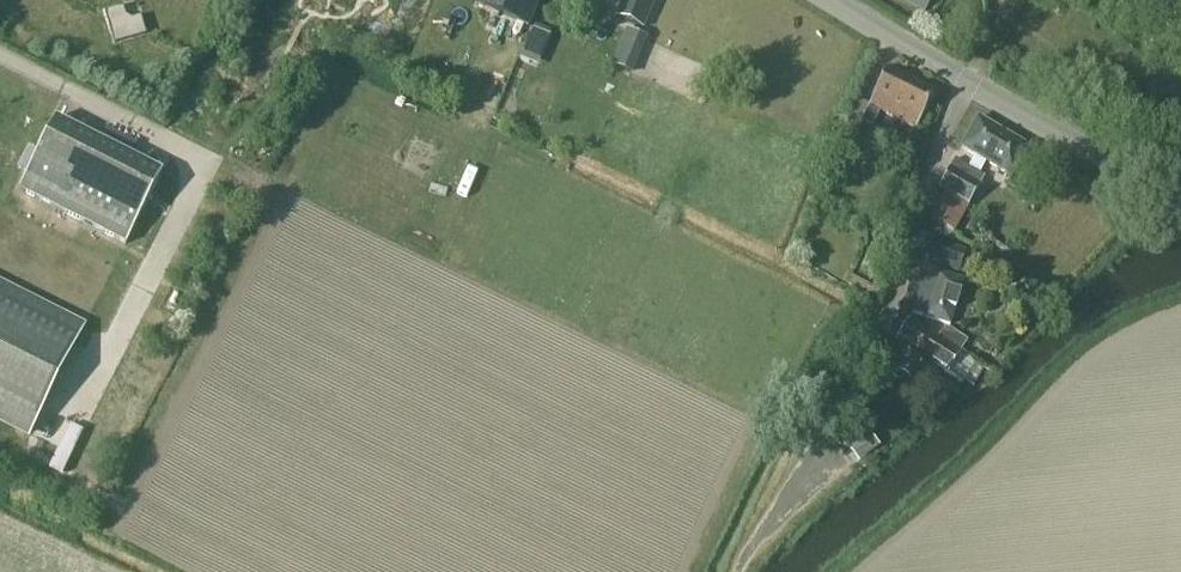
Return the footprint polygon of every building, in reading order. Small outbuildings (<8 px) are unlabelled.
[(487,11),(527,27),(535,8),(539,0),(491,0),(487,11)] [(643,27),(654,0),(622,0),(615,16),(643,27)] [(931,0),(905,0),(924,11),(931,0)] [(121,22),(108,25),(113,43),(130,38),(127,27),(121,22)] [(550,36),(533,29),(526,44),(544,51),(550,36)] [(646,38),(626,30),(611,64),(631,73),(646,38)] [(861,121),(872,127),(880,108),(917,125),(934,90),(887,68),(867,106),(856,100),(845,118),(847,119),(840,133),(851,139),(861,121)] [(1011,177),(1027,147),(977,118),(960,147),(974,156),(968,167),(953,159),(937,189),(944,193),(929,219),(952,232),(984,177),(978,174),(985,162),(1011,177)] [(54,119),(18,190),(124,245),(162,173),(54,119)] [(1032,210),(1038,201),(1026,194),(1021,203),(1032,210)] [(991,235),(981,229),(974,241),(983,247),(991,235)] [(921,268),(926,269),(942,274),(944,268),(958,272),(965,249),(926,237),(919,260),(923,261),(921,268)] [(963,281),(942,274),(926,269),(912,313),(949,325),(963,281)] [(0,282),(0,415),(32,431),(84,323),(0,282)] [(983,369),(973,362),(959,353),(937,338),(909,320),(895,340),(901,344),(887,367),(913,384),(916,379),(927,386),(939,369),(960,383),(961,380),(971,386),(983,369)] [(944,327),(937,338),(959,353),(967,341),(948,329),(944,327)]
